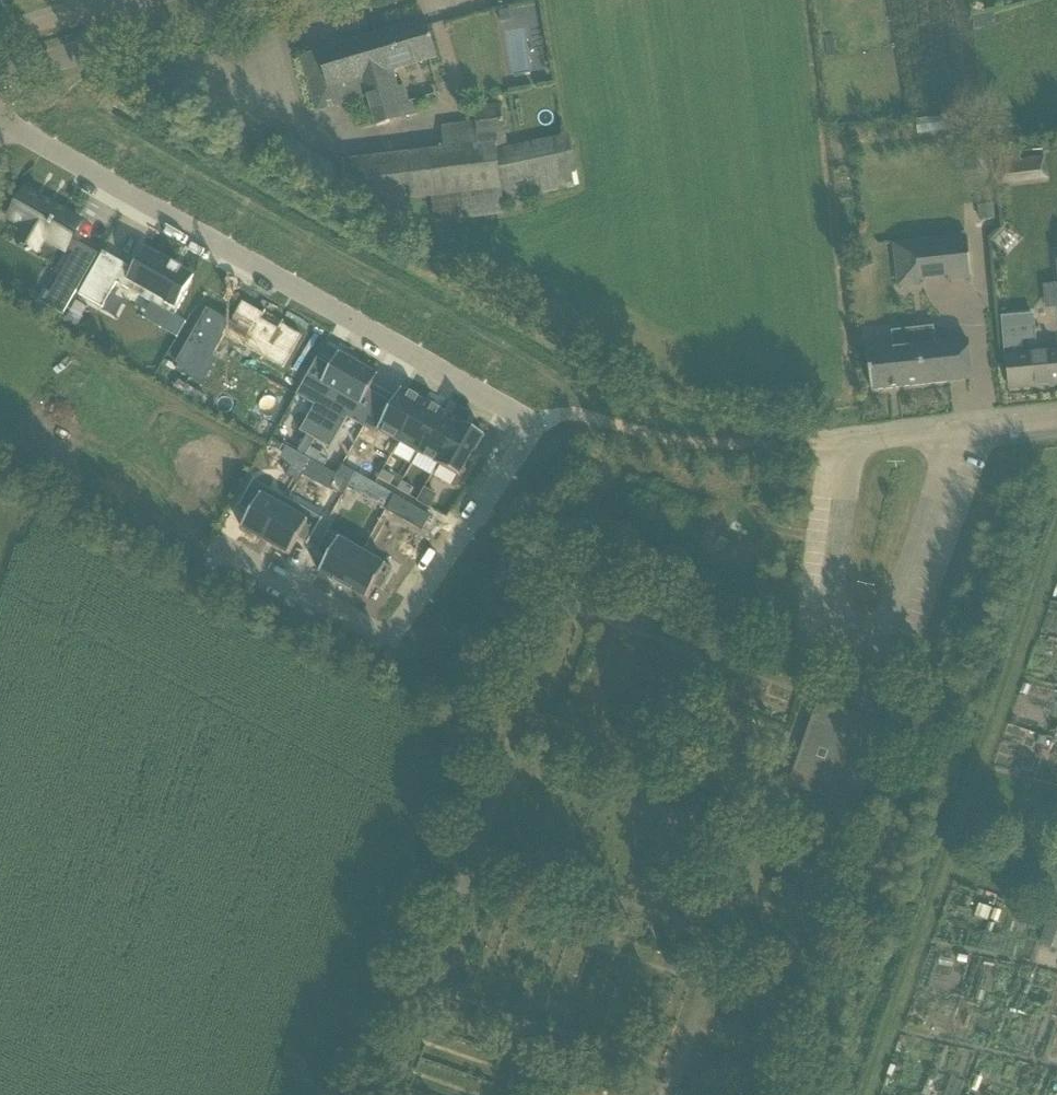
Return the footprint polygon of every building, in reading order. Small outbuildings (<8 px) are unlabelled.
[(509,9),(498,11),(500,23),(511,21),(509,9)] [(367,96),(376,127),(417,115),(414,103),(409,104),(403,87),(398,88),(392,72),(437,58),(432,41),(426,20),(300,56),(316,111),(367,96)] [(444,149),(429,150),(432,197),(498,186),(501,205),(574,187),(571,175),(574,174),(573,171),(565,135),(543,139),(509,146),(501,104),(473,109),(475,122),(442,126),(444,149)] [(1020,153),(996,156),(1000,185),(1024,182),(1020,153)] [(26,190),(10,219),(26,228),(44,238),(65,250),(72,254),(44,304),(63,315),(98,254),(79,243),(78,245),(70,240),(81,222),(26,190)] [(993,204),(977,206),(979,221),(995,219),(993,204)] [(949,276),(949,281),(971,278),(967,236),(914,242),(918,279),(949,276)] [(103,252),(79,295),(103,308),(117,283),(174,316),(188,293),(185,292),(194,276),(182,269),(182,268),(172,263),(144,248),(132,269),(103,252)] [(75,301),(66,317),(77,323),(86,307),(75,301)] [(205,308),(174,363),(200,377),(223,336),(284,370),(303,336),(283,325),(285,322),(264,310),(262,313),(242,302),(230,322),(205,308)] [(1001,320),(1002,328),(1005,355),(1007,355),(1008,368),(1010,390),(1056,385),(1056,350),(1037,352),(1033,352),(1032,345),(1037,341),(1036,331),(1035,317),(1001,320)] [(867,352),(872,391),(947,382),(946,382),(971,379),(967,342),(968,342),(968,340),(936,344),(934,327),(891,331),(893,349),(867,352)] [(317,359),(296,395),(314,406),(300,432),(307,435),(315,440),(358,364),(338,353),(331,366),(317,359)] [(358,364),(315,440),(330,449),(347,418),(364,428),(381,398),(369,391),(373,384),(378,375),(358,364)] [(381,398),(364,428),(378,436),(380,432),(399,442),(422,401),(419,399),(419,398),(418,397),(418,398),(410,394),(411,393),(410,392),(409,393),(401,389),(396,398),(392,404),(381,398)] [(267,392),(248,426),(272,440),(291,405),(267,392)] [(422,401),(399,442),(418,453),(442,412),(440,411),(440,410),(439,409),(439,410),(433,407),(434,406),(433,405),(432,406),(422,401)] [(442,412),(418,453),(437,465),(461,423),(442,412)] [(461,423),(437,465),(459,477),(473,452),(475,453),(484,436),(461,423)] [(307,435),(297,452),(305,457),(310,448),(315,440),(307,435)] [(310,448),(305,457),(314,463),(320,453),(310,448)] [(291,466),(285,475),(298,483),(304,473),(291,466)] [(342,466),(329,488),(342,496),(346,488),(355,473),(342,466)] [(383,471),(378,479),(390,485),(394,478),(383,471)] [(355,473),(346,488),(358,495),(367,480),(355,473)] [(253,480),(237,507),(239,508),(239,507),(250,513),(241,529),(265,542),(289,500),(255,481),(253,480)] [(402,482),(398,490),(409,496),(414,489),(402,482)] [(425,488),(416,502),(429,509),(437,495),(425,488)] [(394,495),(385,511),(421,531),(430,516),(394,495)] [(289,500),(265,542),(289,556),(298,539),(307,544),(306,545),(308,546),(323,519),(321,518),(321,519),(289,500)] [(328,533),(316,553),(327,560),(319,573),(334,581),(333,583),(342,588),(362,552),(328,533)] [(362,552),(342,588),(351,593),(352,592),(367,600),(374,587),(381,591),(393,570),(362,552)] [(794,778),(832,791),(858,717),(820,704),(794,778)] [(965,897),(962,905),(969,907),(972,899),(965,897)] [(994,909),(990,920),(997,923),(1001,911),(994,909)] [(1041,943),(1056,950),(1056,917),(1053,915),(1041,943)]
